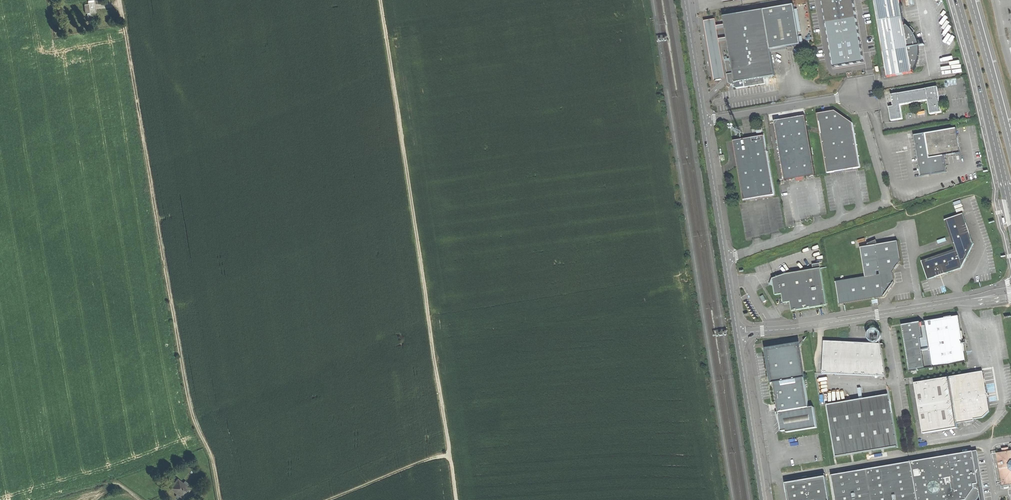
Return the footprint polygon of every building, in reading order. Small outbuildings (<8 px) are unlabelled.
[(831,66),(863,61),(852,0),(820,0),(831,66)] [(908,48),(904,26),(900,0),(874,0),(883,52),(908,48)] [(794,5),(764,10),(770,49),(801,44),(794,5)] [(724,16),(730,15),(729,8),(714,10),(716,18),(724,16)] [(770,49),(764,10),(730,15),(724,16),(728,41),(731,58),(724,59),(728,83),(737,89),(765,84),(764,78),(775,76),(770,49)] [(908,48),(908,49),(919,47),(918,42),(916,38),(915,36),(913,33),(912,34),(908,30),(909,28),(908,26),(906,25),(906,26),(904,26),(908,48)] [(919,50),(919,47),(908,49),(912,70),(913,70),(914,71),(915,69),(917,66),(918,62),(919,58),(919,55),(919,50)] [(908,49),(908,48),(883,52),(885,65),(887,78),(912,73),(912,70),(908,49)] [(944,86),(938,87),(940,99),(946,98),(944,86)] [(891,121),(902,119),(900,105),(927,101),(930,114),(941,113),(939,99),(940,99),(938,87),(892,95),(893,100),(894,106),(889,107),(891,121)] [(860,167),(852,122),(836,112),(829,113),(817,115),(827,172),(860,167)] [(784,180),(815,174),(805,115),(789,118),(774,120),(784,180)] [(956,128),(925,133),(929,158),(943,156),(960,153),(956,128)] [(774,194),(764,133),(750,136),(750,138),(745,139),(735,140),(736,145),(735,145),(735,146),(734,146),(735,150),(736,150),(737,153),(735,154),(742,195),(750,193),(750,195),(753,197),(755,196),(755,197),(774,194)] [(929,158),(925,133),(914,135),(917,154),(921,176),(946,172),(943,156),(929,158)] [(922,261),(928,279),(948,273),(958,269),(961,268),(971,247),(973,244),(963,214),(956,217),(945,220),(955,250),(922,261)] [(898,241),(876,244),(881,274),(866,276),(836,282),(840,304),(865,300),(884,297),(895,282),(893,272),(901,260),(898,241)] [(881,274),(876,244),(861,247),(866,276),(881,274)] [(773,286),(775,295),(782,294),(783,302),(790,301),(792,311),(794,310),(796,311),(796,310),(808,308),(809,309),(810,308),(822,306),(823,306),(824,305),(827,305),(820,268),(786,273),(772,278),(773,286)] [(966,361),(965,351),(963,344),(962,338),(961,331),(959,316),(953,317),(945,318),(938,319),(925,321),(925,324),(933,367),(966,361)] [(910,371),(933,367),(925,324),(921,325),(920,321),(913,322),(913,323),(902,325),(910,371)] [(886,377),(881,344),(854,343),(825,341),(823,373),(886,377)] [(780,353),(779,353),(778,352),(778,351),(776,350),(774,349),(772,350),(770,351),(769,353),(768,355),(769,357),(771,359),(770,363),(778,411),(779,411),(779,414),(778,414),(781,431),(786,430),(786,432),(817,427),(813,406),(809,407),(800,351),(799,350),(797,350),(799,348),(798,347),(797,346),(795,345),(793,345),(792,347),(790,348),(787,348),(785,348),(783,348),(782,350),(782,352),(780,353)] [(983,371),(949,377),(957,423),(958,423),(974,420),(973,419),(982,417),(989,411),(986,391),(983,371)] [(958,427),(958,423),(957,423),(949,377),(914,382),(923,433),(958,427)] [(836,456),(898,446),(889,394),(883,395),(882,394),(876,394),(876,396),(864,398),(865,404),(853,406),(852,400),(827,404),(836,456)] [(1009,451),(1008,447),(1001,448),(1002,452),(996,453),(997,456),(996,457),(996,458),(997,458),(999,466),(998,466),(998,468),(999,468),(1002,485),(1010,483),(1010,482),(1010,450),(1009,451)] [(945,461),(940,469),(929,471),(922,465),(870,474),(863,475),(842,478),(835,480),(838,499),(983,499),(984,498),(983,496),(982,494),(980,493),(978,493),(977,489),(982,488),(978,462),(976,462),(975,458),(977,458),(977,456),(945,461)] [(940,469),(945,461),(922,465),(929,471),(940,469)] [(177,478),(170,487),(177,493),(175,496),(179,499),(181,497),(182,498),(190,489),(177,478)] [(827,478),(787,485),(790,499),(831,499),(827,478)]
